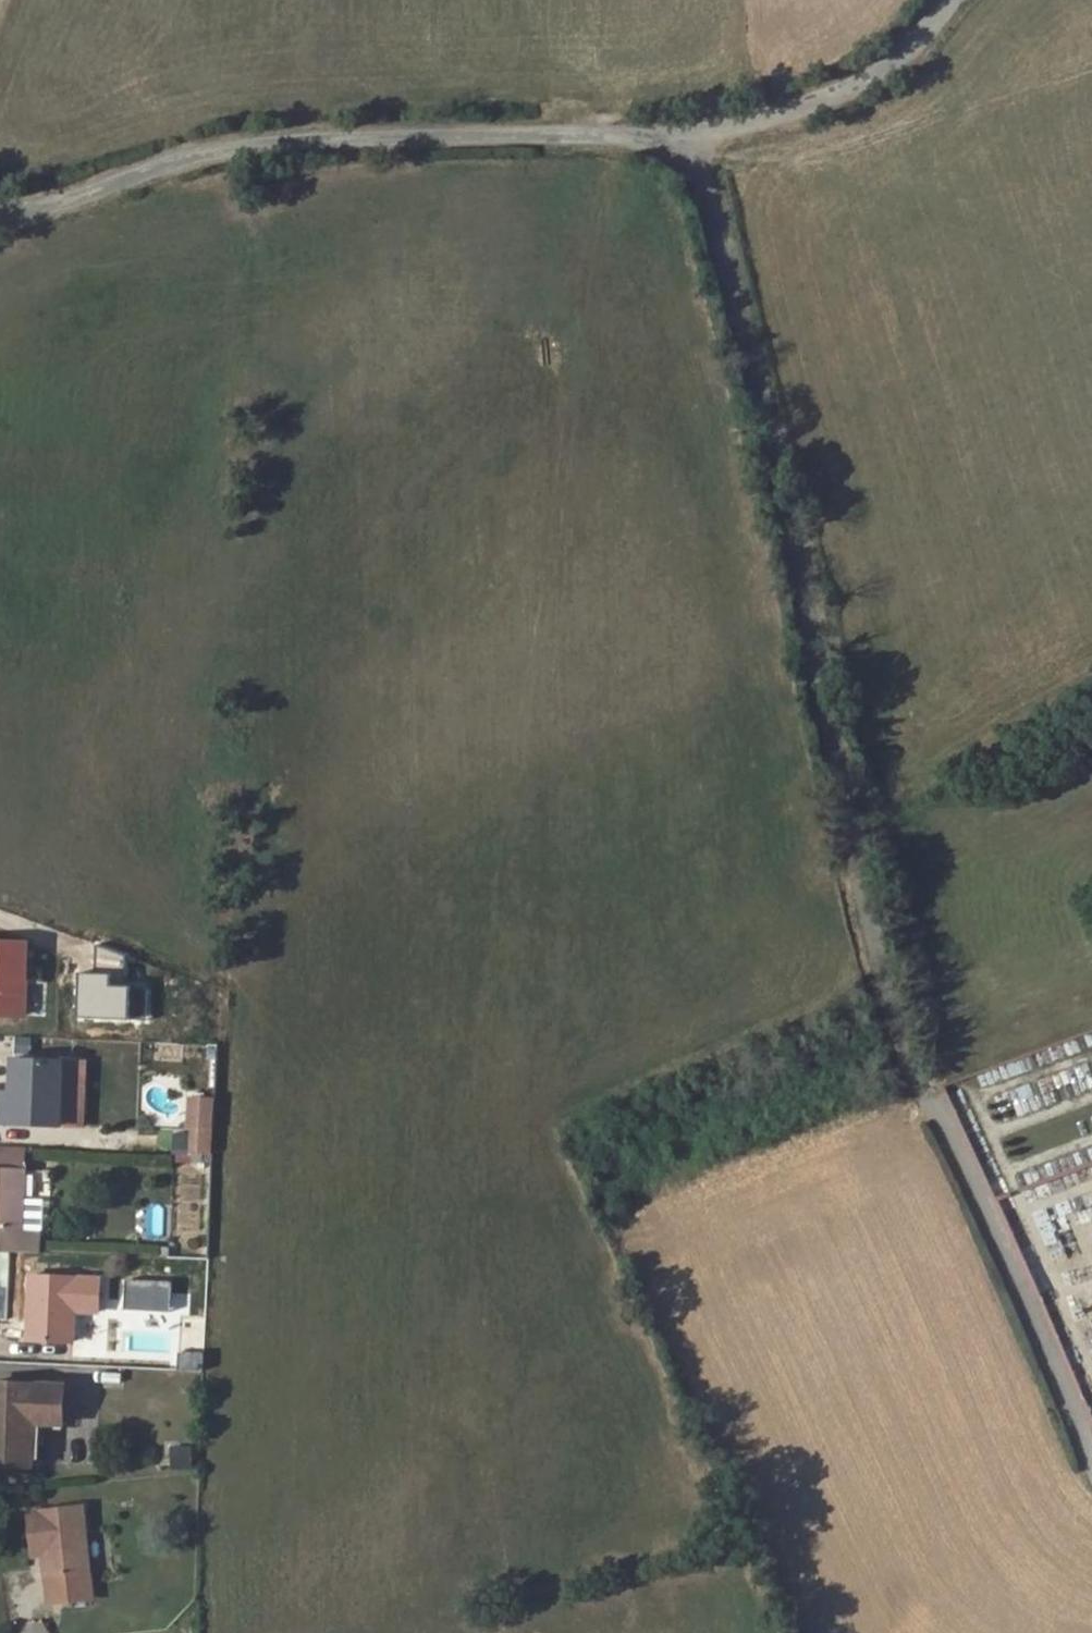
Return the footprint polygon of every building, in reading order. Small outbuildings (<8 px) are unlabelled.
[(16,1006),(18,934),(0,934),(0,1005),(16,1006)] [(5,1123),(65,1126),(66,1056),(19,1054),(18,1092),(6,1091),(5,1123)] [(184,1120),(200,1121),(201,1093),(181,1093),(179,1119),(184,1120)] [(183,1147),(199,1148),(200,1121),(184,1120),(183,1147)] [(33,1167),(34,1143),(0,1142),(0,1166),(33,1167)] [(46,1247),(47,1227),(31,1226),(33,1167),(0,1166),(0,1245),(46,1247)] [(59,1331),(61,1296),(61,1267),(20,1265),(18,1330),(59,1331)] [(61,1296),(59,1331),(71,1332),(71,1296),(61,1296)] [(175,1340),(205,1341),(206,1315),(175,1313),(175,1340)] [(174,1358),(204,1359),(204,1349),(205,1341),(175,1340),(174,1358)] [(62,1413),(63,1377),(0,1375),(0,1457),(30,1457),(32,1412),(62,1413)] [(41,1422),(61,1422),(62,1413),(32,1412),(30,1457),(40,1458),(41,1422)] [(170,1446),(170,1469),(193,1469),(193,1446),(170,1446)] [(37,1537),(38,1550),(42,1598),(86,1593),(77,1501),(24,1506),(27,1538),(37,1537)] [(37,1537),(27,1538),(28,1551),(38,1550),(37,1537)]
